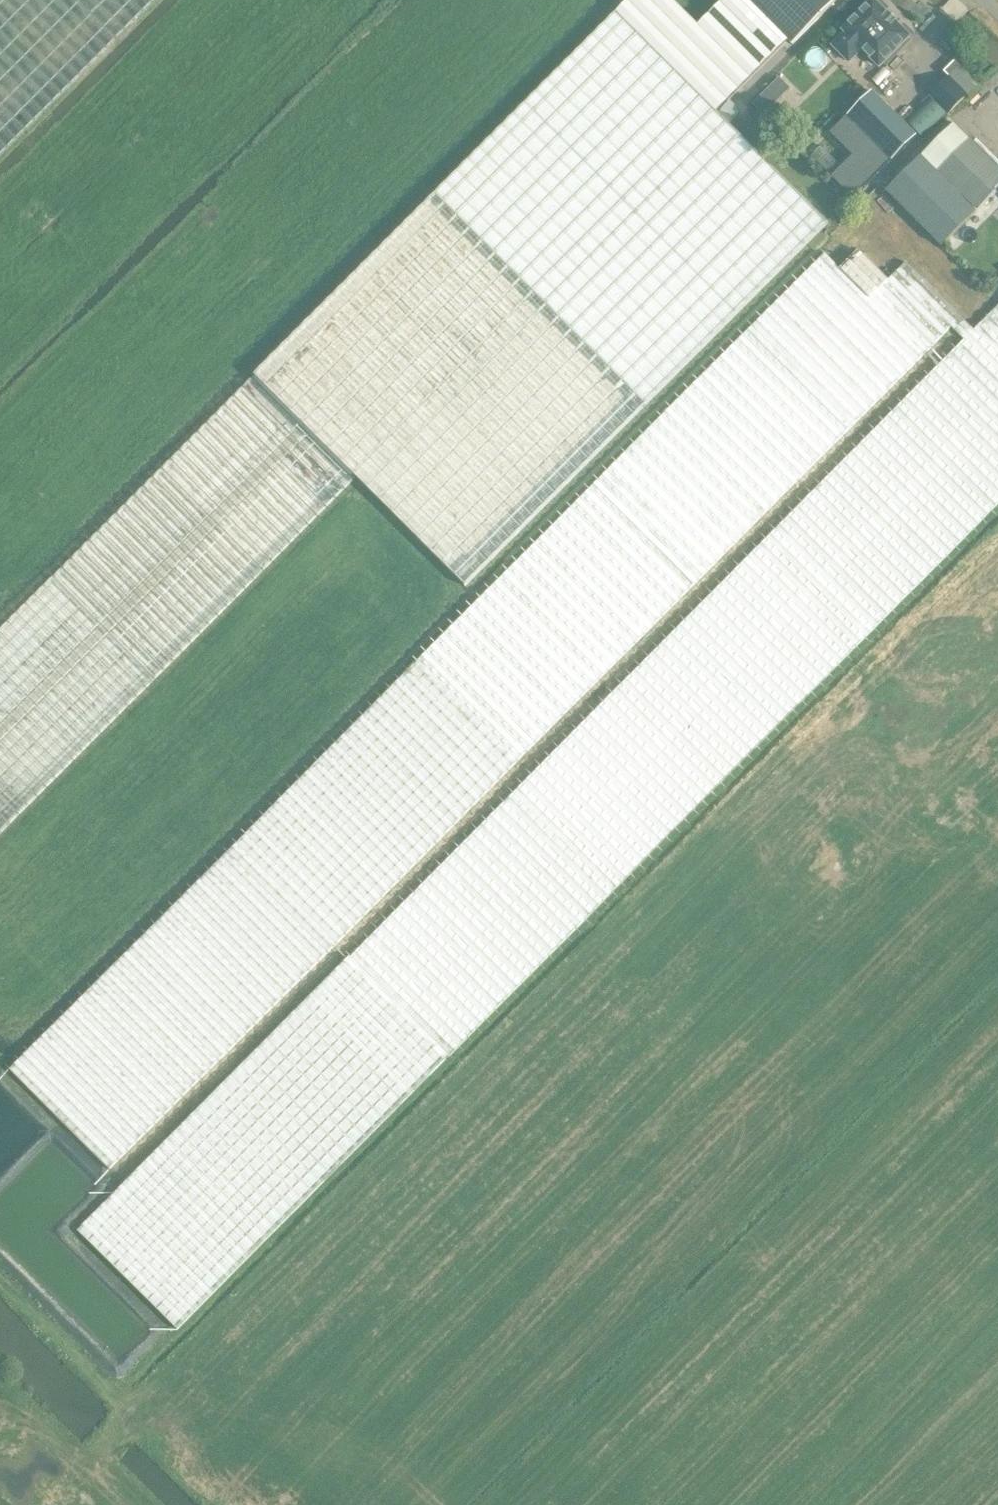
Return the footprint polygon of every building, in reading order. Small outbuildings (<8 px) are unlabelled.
[(790,40),(749,0),(725,0),(703,22),(681,0),(630,0),(244,388),(0,631),(0,834),(356,477),(466,586),(834,218),(718,112),(790,40)] [(156,0),(0,0),(0,156),(156,0)] [(790,40),(794,44),(837,0),(749,0),(790,40)] [(850,27),(831,46),(849,64),(862,50),(880,67),(910,36),(908,34),(874,1),(874,2),(850,26),(850,27)] [(935,92),(930,97),(947,114),(952,109),(967,95),(969,97),(980,86),(955,61),(944,72),(950,78),(935,92)] [(848,117),(831,134),(854,156),(833,177),(854,199),(891,161),(918,135),(906,122),(874,91),(848,117)] [(773,107),(762,96),(753,105),(764,116),(773,107)] [(918,110),(906,122),(918,135),(921,138),(933,126),(946,113),(931,97),(918,110)] [(995,191),(997,188),(997,166),(955,123),(906,171),(907,172),(887,192),(943,247),(962,228),(997,192),(995,191)] [(906,262),(888,280),(860,251),(841,270),(824,253),(550,530),(11,1069),(111,1169),(749,530),(951,327),(965,340),(875,429),(352,956),(349,958),(79,1230),(179,1329),(451,1056),(884,619),(895,608),(916,587),(937,566),(997,505),(997,307),(974,330),(906,262)]
